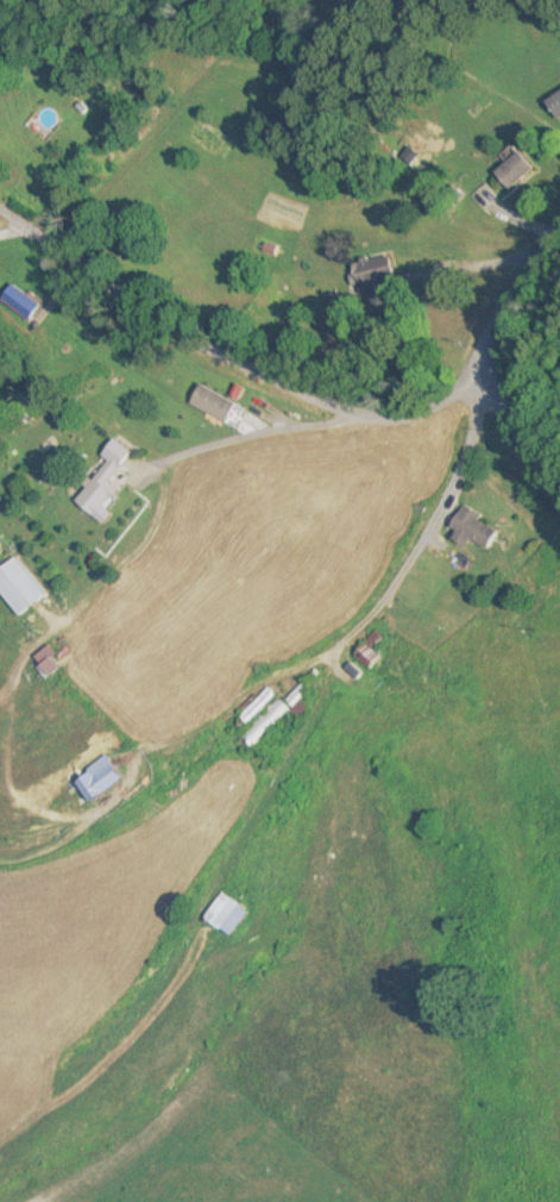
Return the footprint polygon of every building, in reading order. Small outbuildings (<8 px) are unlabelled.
[(544,101),(557,122),(559,120),(559,92),(544,101)] [(509,193),(534,170),(517,151),(492,175),(509,193)] [(27,322),(40,304),(10,282),(0,296),(0,303),(27,322)] [(223,424),(234,404),(198,384),(187,404),(223,424)] [(103,461),(70,501),(93,519),(116,491),(106,482),(129,454),(109,438),(96,454),(103,461)] [(481,515),(459,504),(447,527),(455,532),(451,540),(464,547),(467,540),(489,551),(498,532),(477,522),(481,515)] [(376,658),(364,644),(351,654),(363,669),(376,658)] [(281,703),(276,699),(238,738),(249,748),(282,715),(289,722),(305,706),(297,698),(306,689),(301,683),(281,703)] [(271,694),(261,686),(237,718),(248,725),(271,694)] [(85,801),(120,780),(105,757),(70,779),(85,801)] [(201,918),(227,937),(246,913),(220,893),(201,918)]
